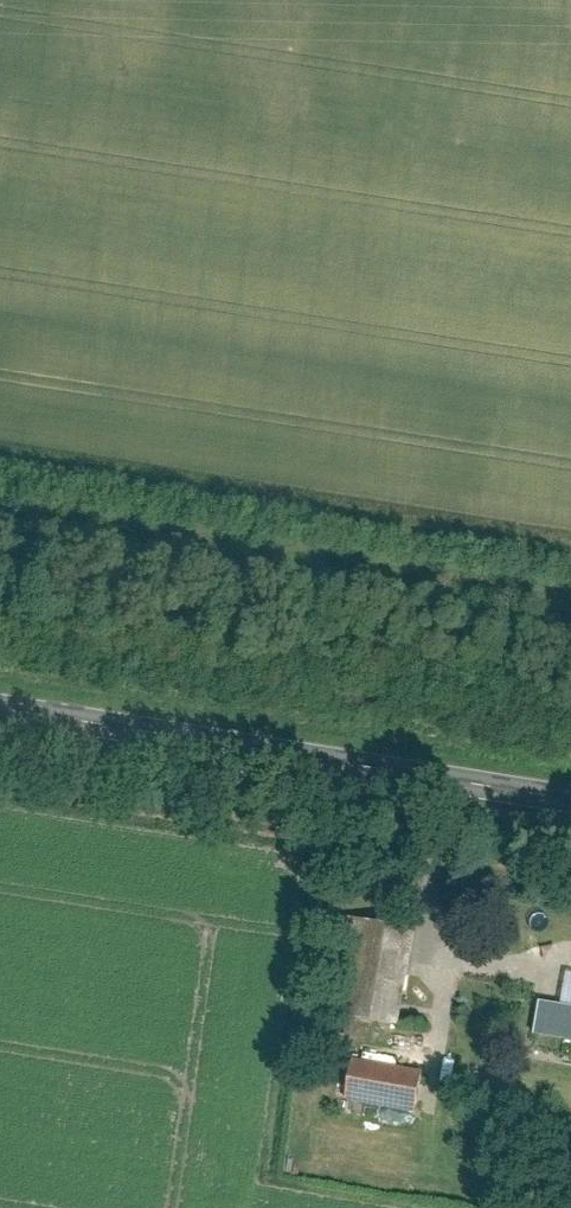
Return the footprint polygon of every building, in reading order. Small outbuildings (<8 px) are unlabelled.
[(327,1015),(397,1027),(414,930),(344,917),(327,1015)] [(539,1002),(533,1036),(570,1042),(570,1007),(539,1002)] [(352,1060),(345,1103),(415,1115),(422,1072),(352,1060)]
